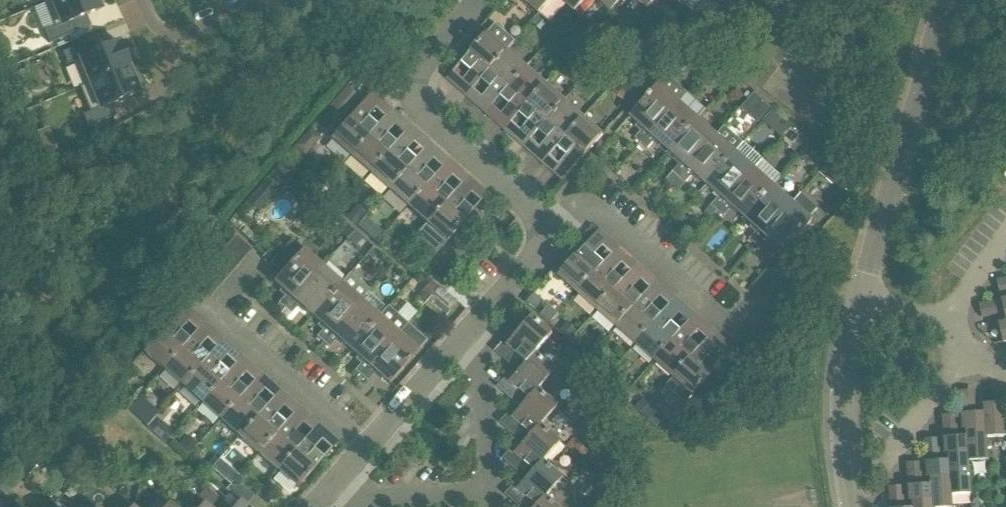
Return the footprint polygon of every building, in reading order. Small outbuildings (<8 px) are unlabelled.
[(44,31),(50,43),(77,32),(73,21),(102,9),(98,0),(51,0),(45,3),(55,27),(44,31)] [(538,13),(540,15),(553,0),(524,0),(538,13)] [(540,15),(549,23),(550,23),(566,5),(567,5),(568,6),(576,13),(588,0),(553,0),(540,15)] [(601,2),(612,12),(622,0),(599,0),(601,2)] [(647,9),(648,10),(657,0),(637,0),(647,9)] [(683,8),(691,14),(704,0),(674,0),(683,8)] [(539,18),(534,24),(541,30),(546,24),(539,18)] [(497,23),(462,61),(482,79),(508,49),(516,40),(497,23)] [(661,37),(652,29),(645,37),(654,45),(661,37)] [(618,47),(626,38),(618,31),(610,40),(618,47)] [(593,57),(600,49),(589,39),(581,48),(593,57)] [(508,49),(482,79),(501,96),(527,66),(508,49),(516,40),(508,49)] [(684,53),(693,61),(704,48),(695,40),(684,53)] [(86,43),(63,53),(68,65),(74,63),(83,85),(83,86),(90,83),(130,67),(120,42),(91,54),(86,43)] [(564,48),(559,54),(564,59),(570,52),(564,48)] [(575,62),(579,57),(573,53),(570,57),(575,62)] [(717,78),(727,67),(721,62),(721,63),(717,59),(707,70),(717,78)] [(595,70),(594,71),(601,77),(608,69),(607,68),(601,63),(595,70)] [(546,83),(527,66),(501,96),(520,113),(546,83)] [(83,85),(80,87),(90,112),(83,115),(88,127),(116,115),(112,104),(140,92),(130,67),(90,83),(83,86),(83,85)] [(460,76),(454,71),(447,80),(452,84),(460,76)] [(666,74),(658,83),(630,115),(643,126),(634,137),(640,142),(678,100),(686,91),(666,74)] [(744,83),(743,82),(744,82),(736,75),(728,84),(736,91),(744,83)] [(632,88),(620,81),(613,93),(625,100),(632,88)] [(546,83),(520,113),(539,130),(565,100),(546,83)] [(465,96),(471,101),(479,92),(473,87),(465,96)] [(584,118),(565,100),(539,130),(557,147),(558,147),(584,118)] [(697,117),(678,100),(640,142),(647,148),(656,138),(669,149),(697,117)] [(493,104),(485,113),(490,118),(498,109),(493,104)] [(391,111),(386,106),(375,119),(380,124),(391,111)] [(377,126),(357,109),(331,139),(351,156),(377,126)] [(504,130),(509,135),(521,121),(516,116),(504,130)] [(697,117),(669,149),(682,161),(674,171),(680,176),(716,134),(697,117)] [(558,147),(557,147),(577,164),(595,144),(603,135),(584,118),(558,147)] [(411,128),(405,123),(399,130),(404,135),(411,128)] [(724,125),(716,134),(680,176),(686,182),(695,172),(708,183),(743,142),(724,125)] [(377,126),(351,156),(370,173),(396,143),(377,126)] [(802,136),(794,128),(784,139),(792,147),(802,136)] [(523,147),(528,152),(536,143),(531,138),(523,147)] [(430,144),(425,140),(413,153),(419,157),(430,144)] [(762,158),(743,142),(708,183),(720,194),(711,204),(717,210),(755,167),(762,158)] [(415,160),(396,143),(370,173),(389,190),(415,160)] [(813,163),(822,153),(812,144),(800,158),(805,163),(813,163)] [(559,156),(554,151),(542,164),(548,169),(559,156)] [(449,161),(444,157),(437,164),(443,169),(449,161)] [(434,177),(415,160),(389,190),(408,206),(434,177)] [(820,173),(833,184),(843,172),(831,161),(820,173)] [(755,167),(717,210),(724,216),(733,205),(746,216),(774,184),(755,167)] [(457,181),(462,186),(469,178),(463,174),(457,181)] [(309,184),(319,192),(326,183),(317,175),(309,184)] [(434,177),(408,206),(427,223),(453,193),(434,177)] [(285,197),(289,193),(305,205),(314,194),(293,178),(280,194),(285,197)] [(793,201),(774,184),(746,216),(759,228),(749,238),(756,244),(793,201)] [(488,195),(483,190),(476,198),(482,203),(488,195)] [(801,192),(793,201),(756,244),(763,250),(771,239),(784,251),(805,227),(813,218),(810,216),(818,206),(801,192)] [(453,193),(427,223),(417,235),(436,252),(461,224),(469,231),(481,217),(473,211),(453,193)] [(357,205),(348,217),(357,224),(366,212),(357,205)] [(363,231),(371,221),(366,216),(357,226),(363,231)] [(353,232),(345,225),(339,232),(347,239),(353,232)] [(347,239),(355,247),(362,239),(353,232),(347,239)] [(271,264),(282,273),(274,282),(288,293),(275,308),(281,313),(285,309),(322,266),(292,240),(271,264)] [(620,248),(614,243),(603,256),(608,261),(620,248)] [(605,263),(586,246),(581,251),(576,246),(554,270),(579,293),(605,263)] [(373,260),(380,252),(374,247),(367,255),(373,260)] [(639,265),(633,260),(622,273),(627,278),(639,265)] [(624,280),(605,263),(579,293),(598,310),(624,280)] [(322,266),(285,309),(290,313),(298,303),(313,316),(342,283),(322,266)] [(350,273),(342,283),(313,316),(325,326),(316,336),(323,343),(368,292),(368,291),(361,285),(361,282),(350,273)] [(443,282),(450,288),(456,280),(449,274),(443,282)] [(652,277),(649,281),(654,286),(658,282),(652,277)] [(420,294),(427,300),(431,296),(439,287),(432,280),(420,294)] [(624,280),(598,310),(617,327),(643,297),(624,280)] [(457,302),(439,287),(431,296),(449,312),(457,302)] [(387,308),(368,292),(323,343),(329,347),(337,337),(351,349),(387,308)] [(677,298),(672,294),(668,298),(673,303),(677,298)] [(643,297),(617,327),(636,344),(662,314),(663,315),(643,297)] [(389,306),(387,308),(351,349),(363,360),(355,370),(362,376),(399,333),(407,324),(400,318),(399,315),(389,306)] [(559,317),(548,307),(541,314),(552,324),(559,317)] [(696,315),(691,311),(679,324),(685,328),(696,315)] [(681,331),(663,315),(662,314),(636,344),(655,360),(681,331)] [(536,353),(537,354),(554,335),(534,318),(508,347),(523,359),(515,369),(519,373),(536,353)] [(205,325),(200,320),(194,328),(199,332),(205,325)] [(164,369),(190,340),(170,323),(144,352),(164,369)] [(578,332),(567,323),(560,332),(571,341),(578,332)] [(715,332),(710,328),(706,332),(711,337),(715,332)] [(681,331),(655,360),(674,377),(700,348),(681,331)] [(399,333),(362,376),(367,381),(376,371),(390,383),(419,350),(399,333)] [(224,342),(219,337),(212,345),(218,349),(224,342)] [(190,340),(164,369),(183,387),(210,358),(190,340)] [(674,377),(674,378),(666,387),(685,404),(693,395),(703,403),(721,382),(712,374),(720,365),(700,348),(674,377)] [(537,354),(536,353),(519,373),(511,382),(507,378),(499,388),(522,408),(539,389),(539,390),(556,371),(537,354)] [(243,359),(238,354),(231,362),(237,366),(243,359)] [(229,374),(210,358),(183,387),(202,404),(229,374)] [(587,381),(595,371),(586,364),(578,374),(587,381)] [(262,376),(257,371),(250,378),(256,383),(262,376)] [(229,374),(202,404),(221,421),(247,391),(229,374)] [(269,395),(275,400),(281,393),(276,388),(269,395)] [(539,389),(522,408),(514,418),(528,431),(520,440),(525,444),(542,425),(559,407),(539,390),(539,389)] [(247,391),(221,421),(240,438),(266,408),(247,391)] [(635,408),(642,413),(650,403),(644,398),(635,408)] [(138,403),(132,410),(146,423),(152,415),(138,403)] [(583,426),(592,415),(578,404),(570,415),(583,426)] [(666,416),(651,404),(643,414),(657,426),(666,416)] [(987,438),(1005,437),(1004,404),(984,405),(985,413),(962,415),(963,429),(966,429),(986,428),(987,438)] [(300,409),(295,405),(288,412),(293,417),(300,409)] [(285,425),(266,408),(240,438),(259,455),(285,425)] [(319,426),(314,422),(307,429),(312,434),(319,426)] [(304,442),(285,425),(259,455),(278,471),(304,442)] [(525,444),(516,454),(531,467),(523,476),(528,480),(544,461),(545,461),(562,442),(542,425),(525,444)] [(966,429),(967,437),(945,439),(946,454),(949,454),(949,453),(968,452),(969,462),(988,461),(987,438),(986,428),(966,429)] [(180,446),(190,454),(198,444),(188,436),(180,446)] [(575,438),(567,446),(582,460),(589,452),(575,438)] [(338,443),(333,439),(326,446),(331,451),(338,443)] [(304,442),(278,471),(297,489),(324,459),(304,442)] [(952,496),(971,495),(969,462),(968,452),(949,453),(949,454),(949,461),(927,462),(928,477),(931,477),(931,476),(950,475),(951,486),(952,496)] [(212,468),(218,461),(214,458),(208,465),(212,468)] [(534,502),(530,506),(538,506),(547,496),(548,497),(564,478),(545,461),(544,461),(528,480),(519,490),(534,502)] [(237,477),(230,471),(224,478),(231,485),(237,477)] [(96,472),(109,487),(116,473),(96,472)] [(65,481),(74,489),(80,482),(71,474),(65,481)] [(574,475),(569,481),(580,492),(586,486),(574,475)] [(931,477),(932,486),(909,487),(910,502),(913,502),(913,501),(933,500),(933,506),(953,506),(952,496),(951,486),(950,475),(931,476),(931,477)] [(0,483),(0,491),(6,496),(11,489),(2,481),(0,483)] [(209,506),(211,506),(219,498),(207,487),(198,497),(209,506)] [(257,495),(248,505),(251,506),(259,506),(264,502),(257,495)] [(538,506),(559,506),(548,497),(547,496),(538,506)]
